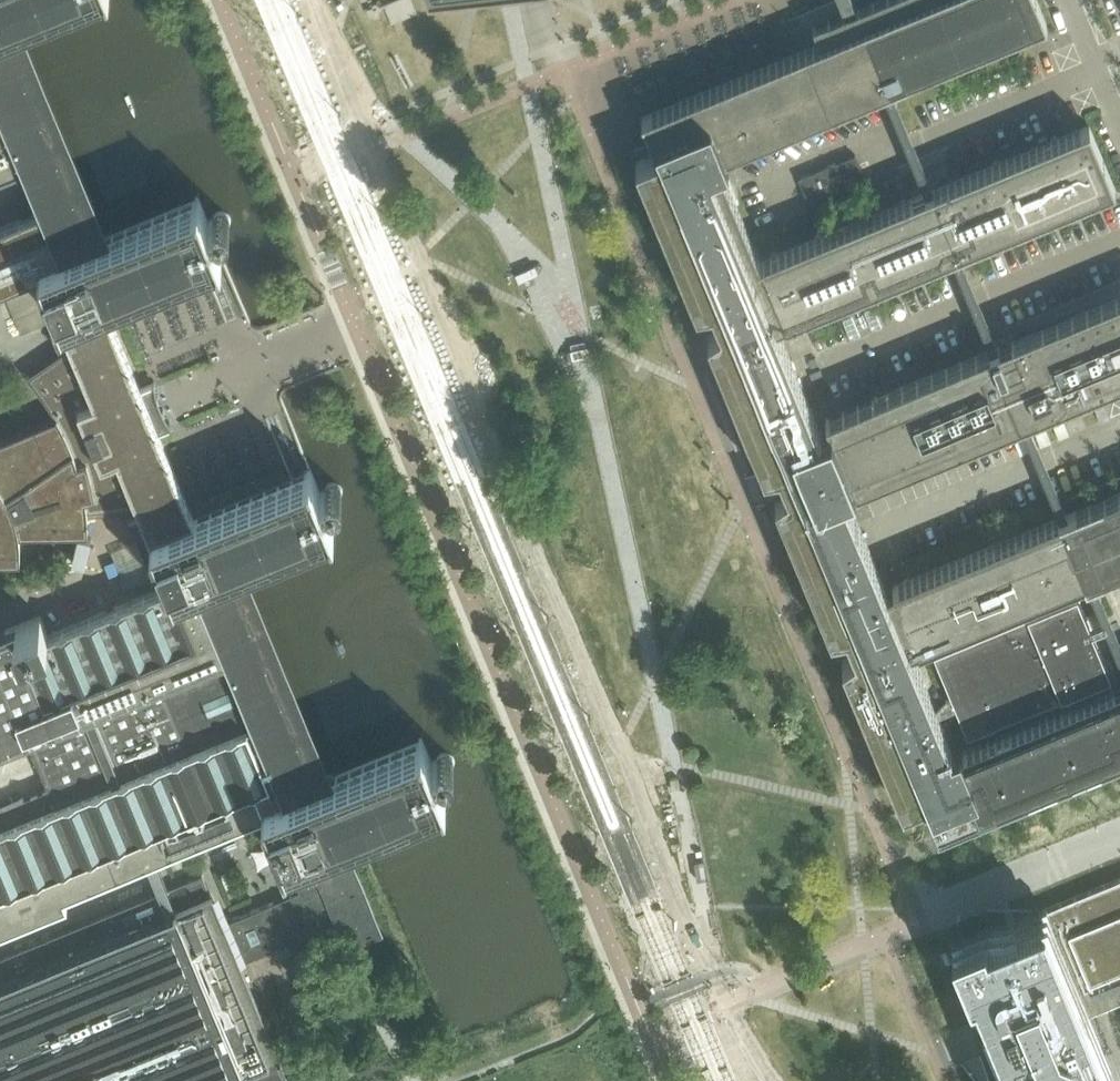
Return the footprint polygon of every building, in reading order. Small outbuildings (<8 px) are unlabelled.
[(68,905),(66,901),(65,897),(148,863),(150,866),(154,876),(158,887),(160,891),(145,897),(144,897),(137,900),(137,901),(19,950),(0,958),(0,1080),(278,1080),(287,1077),(288,1077),(288,1076),(287,1076),(282,1063),(282,1062),(279,1056),(240,962),(257,955),(338,921),(342,931),(344,938),(347,943),(347,944),(354,940),(355,940),(377,931),(384,928),(346,835),(347,835),(359,830),(361,829),(442,794),(443,796),(446,795),(436,772),(441,770),(442,771),(443,771),(444,771),(445,772),(446,772),(447,772),(448,771),(449,771),(450,771),(451,770),(452,770),(452,769),(453,769),(453,768),(454,767),(454,766),(454,765),(455,764),(455,763),(455,762),(455,761),(454,760),(454,759),(453,758),(453,757),(452,756),(451,756),(451,755),(450,755),(449,754),(448,754),(447,754),(446,754),(445,754),(444,754),(443,754),(442,755),(441,755),(440,756),(439,756),(439,757),(438,758),(438,759),(437,760),(437,761),(433,763),(423,740),(420,741),(421,742),(324,784),(233,565),(331,524),(331,525),(334,524),(324,500),(328,498),(329,498),(330,499),(331,499),(332,499),(333,499),(334,499),(335,499),(336,499),(337,499),(338,498),(339,498),(340,497),(340,496),(341,496),(341,495),(342,495),(342,494),(342,493),(342,492),(342,491),(342,490),(342,489),(342,488),(342,487),(341,486),(341,485),(340,485),(340,484),(339,483),(338,483),(337,482),(336,482),(335,482),(334,482),(333,482),(332,482),(331,482),(330,482),(329,483),(328,483),(328,484),(327,484),(327,485),(326,485),(326,486),(325,487),(325,488),(325,489),(320,491),(311,467),(309,468),(308,469),(309,472),(293,478),(291,479),(195,519),(180,485),(169,457),(158,432),(164,429),(170,426),(172,426),(173,428),(174,427),(173,425),(172,424),(172,423),(171,423),(171,422),(170,421),(167,416),(164,411),(161,405),(159,399),(157,393),(156,387),(156,386),(156,385),(156,384),(155,383),(155,382),(155,380),(153,380),(154,383),(140,388),(105,301),(201,261),(202,260),(212,256),(218,253),(220,256),(221,256),(222,255),(223,255),(212,230),(217,228),(218,229),(219,229),(220,230),(221,230),(222,230),(223,230),(224,230),(225,230),(226,229),(227,229),(228,228),(229,227),(229,226),(230,226),(230,225),(230,224),(231,224),(231,223),(231,222),(231,221),(231,220),(231,219),(231,218),(230,218),(230,217),(230,216),(229,216),(229,215),(228,215),(228,214),(227,214),(226,213),(225,213),(224,212),(223,212),(222,212),(221,212),(220,212),(220,213),(219,213),(218,213),(217,213),(217,214),(216,214),(216,215),(215,215),(215,216),(214,217),(214,218),(213,219),(213,220),(209,221),(200,200),(197,201),(198,203),(100,244),(10,25),(70,0),(0,0),(0,109),(25,169),(41,209),(33,213),(22,217),(0,226),(0,290),(42,272),(43,275),(43,276),(46,282),(46,283),(54,302),(54,303),(57,309),(57,310),(59,315),(64,326),(51,331),(52,331),(52,332),(57,330),(62,342),(57,344),(57,345),(58,346),(70,341),(76,356),(65,364),(36,383),(28,374),(27,375),(32,381),(37,387),(42,394),(47,400),(51,407),(56,414),(56,415),(57,415),(57,416),(58,417),(58,418),(59,419),(59,420),(0,445),(0,555),(12,555),(13,555),(19,554),(19,557),(19,558),(21,558),(21,543),(21,540),(20,538),(20,535),(20,533),(20,530),(19,528),(79,527),(80,527),(87,527),(87,530),(87,531),(89,531),(89,528),(89,526),(89,523),(89,521),(88,518),(88,516),(88,515),(88,514),(88,513),(88,511),(88,509),(88,508),(88,506),(87,504),(136,499),(140,509),(140,510),(142,515),(130,521),(135,519),(140,532),(135,534),(136,535),(148,530),(155,546),(155,547),(158,553),(160,559),(162,564),(166,572),(166,573),(169,579),(169,580),(170,583),(132,599),(131,598),(130,598),(130,599),(104,610),(104,609),(103,610),(103,611),(49,633),(41,614),(5,629),(0,631),(0,750),(17,742),(29,738),(49,786),(50,789),(42,793),(25,800),(24,797),(0,807),(0,933),(68,905)] [(1045,21),(1037,0),(875,0),(826,20),(813,26),(820,42),(640,116),(654,150),(636,157),(697,307),(713,304),(721,325),(709,334),(763,466),(778,463),(783,473),(788,484),(774,493),(831,631),(846,629),(855,650),(843,659),(903,805),(923,797),(938,832),(1119,757),(1119,686),(954,754),(912,650),(1119,564),(1119,493),(886,589),(847,493),(1119,381),(1119,296),(817,421),(778,325),(1114,187),(1089,125),(752,264),(709,160),(1045,21)] [(848,11),(858,7),(855,0),(843,0),(848,11)] [(25,169),(0,109),(0,179),(25,169)] [(799,177),(808,199),(864,176),(855,153),(799,177)] [(1078,593),(935,653),(968,735),(1097,682),(1111,676),(1078,593)] [(1109,1060),(1114,1058),(1095,1010),(1111,1003),(1119,1000),(1119,877),(956,945),(1012,1080),(1118,1080),(1109,1060)]
